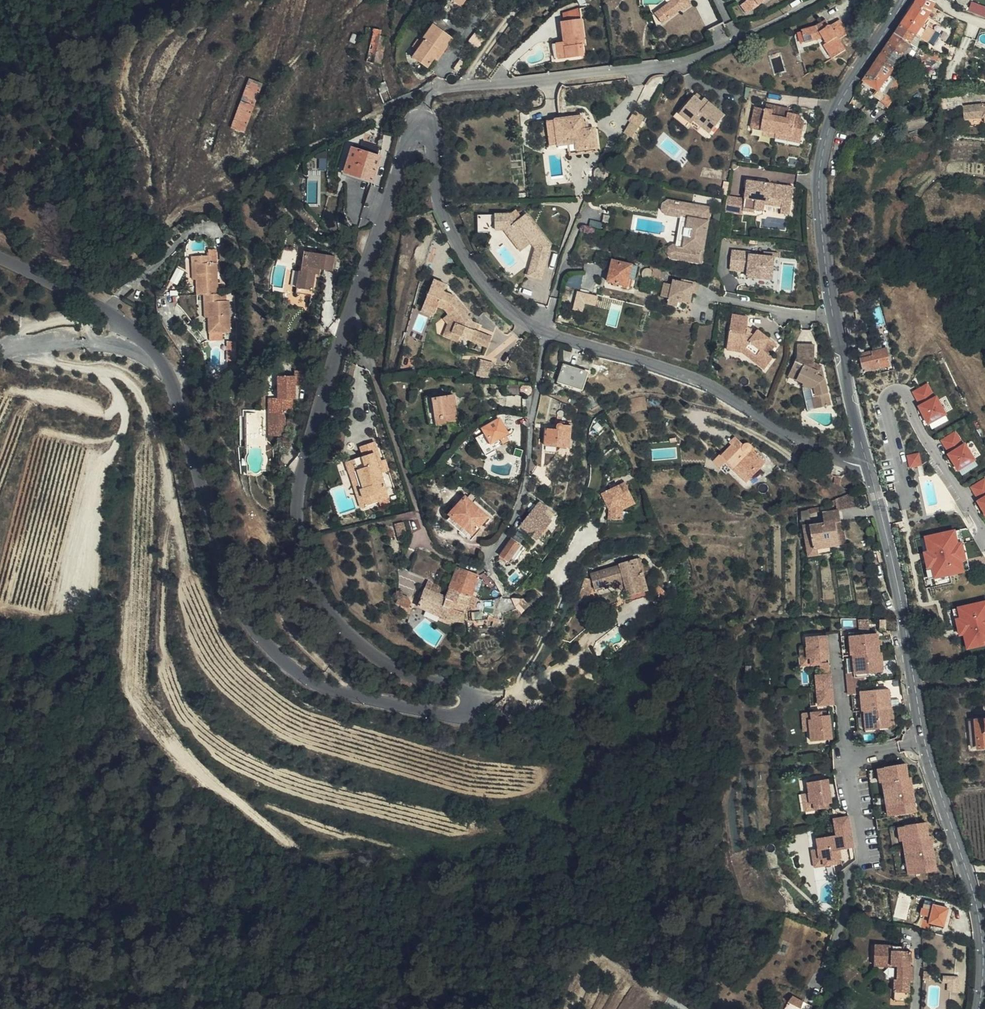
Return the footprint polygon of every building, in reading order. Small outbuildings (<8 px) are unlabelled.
[(656,12),(663,23),(666,22),(659,13),(676,0),(671,0),(656,12)] [(659,13),(666,22),(686,8),(687,10),(694,5),(691,0),(676,0),(659,13)] [(746,1),(752,9),(765,0),(747,0),(746,1)] [(903,24),(916,33),(918,31),(920,27),(925,30),(929,24),(925,21),(927,18),(935,21),(938,16),(937,15),(938,11),(933,8),(934,4),(925,0),(917,0),(915,6),(903,24)] [(752,9),(746,1),(740,5),(746,14),(752,9)] [(589,54),(587,43),(584,44),(584,40),(587,39),(583,18),(562,22),(565,41),(562,41),(560,42),(558,42),(557,43),(556,44),(556,46),(555,47),(555,48),(555,50),(557,59),(589,54)] [(838,40),(848,34),(840,21),(831,26),(828,22),(816,29),(802,33),(805,44),(823,39),(827,44),(824,46),(831,59),(845,51),(838,40)] [(960,22),(957,30),(972,36),(975,28),(960,22)] [(916,33),(903,24),(896,35),(908,43),(916,33)] [(410,60),(426,70),(433,59),(431,58),(435,50),(441,53),(449,39),(428,26),(417,44),(418,44),(413,53),(410,60)] [(918,31),(916,33),(908,43),(917,48),(920,39),(923,35),(918,31)] [(471,41),(479,46),(485,38),(477,33),(471,41)] [(908,43),(896,35),(863,82),(877,91),(895,64),(899,57),(908,43)] [(381,71),(386,45),(379,44),(380,38),(374,37),(367,68),(381,71)] [(409,50),(413,53),(418,44),(417,44),(414,42),(409,50)] [(917,48),(908,43),(899,57),(910,64),(916,55),(915,55),(915,54),(915,53),(915,52),(916,51),(916,50),(916,49),(917,48)] [(431,58),(433,59),(436,61),(441,53),(435,50),(431,58)] [(460,73),(465,64),(460,61),(455,70),(460,73)] [(863,82),(860,87),(882,100),(902,68),(895,64),(877,91),(863,82)] [(388,90),(384,81),(377,84),(381,93),(388,90)] [(245,142),(263,94),(261,91),(253,88),(251,87),(232,137),(245,142)] [(712,132),(726,116),(699,91),(680,112),(693,123),(697,119),(712,132)] [(962,97),(947,98),(948,109),(963,108),(962,97)] [(798,119),(800,111),(794,110),(794,106),(780,104),(780,108),(773,106),(764,105),(761,119),(771,121),(769,130),(788,132),(804,135),(807,121),(804,120),(798,119)] [(963,108),(965,123),(984,120),(984,125),(984,110),(983,110),(982,106),(963,108)] [(555,120),(558,145),(578,143),(579,150),(589,148),(587,130),(583,130),(581,117),(555,120)] [(634,137),(642,124),(630,118),(623,130),(634,137)] [(771,121),(761,119),(760,128),(769,130),(771,121)] [(555,120),(546,121),(549,147),(558,145),(555,120)] [(984,126),(984,125),(984,120),(965,123),(966,129),(984,126)] [(593,130),(587,130),(589,148),(596,148),(593,130)] [(804,135),(788,132),(787,138),(803,141),(804,135)] [(370,181),(375,155),(347,149),(342,174),(370,181)] [(754,213),(754,209),(756,198),(794,203),(796,186),(748,180),(743,212),(754,213)] [(742,213),(745,197),(728,195),(726,211),(742,213)] [(756,198),(754,209),(765,211),(766,203),(782,205),(781,211),(793,212),(794,203),(756,198)] [(676,214),(678,202),(668,200),(664,203),(663,209),(668,213),(676,214)] [(711,207),(678,202),(676,214),(683,216),(692,217),(687,245),(679,244),(674,243),(671,246),(670,252),(672,256),(703,261),(711,207)] [(516,214),(499,216),(501,231),(509,229),(510,231),(514,228),(529,250),(534,245),(538,251),(531,278),(542,281),(553,248),(545,237),(541,239),(526,217),(521,221),(516,214)] [(530,215),(526,217),(541,239),(545,237),(530,215)] [(499,216),(481,219),(483,233),(501,231),(499,216)] [(613,217),(606,216),(605,223),(612,225),(613,217)] [(692,217),(683,216),(679,244),(687,245),(692,217)] [(514,228),(510,231),(525,253),(529,250),(514,228)] [(305,251),(313,252),(314,248),(298,246),(295,265),(301,266),(303,266),(305,251)] [(774,280),(776,257),(752,255),(753,252),(734,250),(732,270),(740,271),(750,272),(749,277),(774,280)] [(325,269),(327,254),(313,252),(305,251),(303,266),(301,266),(297,293),(313,295),(317,268),(325,269)] [(333,270),(335,255),(327,254),(325,269),(333,270)] [(783,258),(776,257),(774,280),(749,277),(750,272),(740,271),(739,279),(749,280),(749,286),(780,289),(783,258)] [(191,261),(192,270),(196,269),(196,285),(197,300),(203,300),(204,306),(208,306),(209,321),(210,337),(231,336),(229,305),(223,306),(223,298),(218,298),(216,267),(210,267),(210,260),(191,261)] [(628,280),(632,266),(613,262),(608,283),(622,287),(621,290),(630,292),(633,281),(628,280)] [(638,268),(632,266),(628,280),(633,281),(634,281),(638,268)] [(660,273),(654,272),(652,284),(659,285),(661,278),(660,277),(660,276),(660,275),(660,274),(660,273)] [(569,285),(581,288),(584,277),(572,274),(569,285)] [(438,311),(442,315),(450,325),(446,335),(453,337),(481,347),(486,333),(474,328),(467,325),(468,321),(463,315),(466,312),(453,294),(442,291),(446,284),(434,277),(418,304),(430,311),(432,309),(438,311)] [(692,301),(696,284),(676,279),(674,286),(667,284),(663,297),(670,299),(669,302),(681,305),(682,299),(692,301)] [(597,305),(599,294),(578,290),(575,308),(585,310),(586,303),(597,305)] [(868,321),(865,308),(857,310),(860,323),(868,321)] [(450,325),(442,315),(436,320),(440,325),(436,339),(450,344),(453,337),(446,335),(450,325)] [(735,317),(732,344),(739,345),(738,353),(744,354),(751,359),(754,356),(769,367),(776,357),(773,355),(780,345),(761,331),(758,336),(751,330),(752,319),(735,317)] [(800,359),(818,358),(818,345),(800,346),(800,359)] [(881,368),(880,362),(890,360),(888,350),(874,353),(874,357),(862,360),(864,372),(881,368)] [(766,371),(769,367),(754,356),(751,359),(766,371)] [(477,374),(489,377),(493,362),(482,358),(477,374)] [(819,364),(818,358),(800,359),(792,375),(808,384),(807,385),(814,389),(815,411),(830,410),(829,384),(822,380),(828,370),(819,364)] [(582,391),(590,371),(582,368),(581,371),(565,365),(559,383),(582,391)] [(293,391),(297,391),(297,385),(304,385),(304,370),(296,370),(296,376),(279,376),(279,397),(269,397),(270,413),(286,413),(293,412),(293,397),(293,391)] [(936,396),(929,383),(914,392),(921,405),(919,406),(930,424),(949,414),(938,395),(936,396)] [(808,412),(815,411),(814,389),(807,385),(808,412)] [(522,387),(522,386),(510,386),(510,395),(524,396),(524,394),(523,394),(523,393),(522,393),(522,392),(521,391),(521,390),(521,389),(521,388),(522,387)] [(458,421),(454,394),(433,397),(438,424),(458,421)] [(286,413),(270,413),(271,434),(286,433),(286,413)] [(263,469),(263,467),(250,467),(250,449),(263,449),(262,416),(248,416),(248,469),(263,469)] [(498,419),(482,428),(491,442),(506,433),(498,419)] [(570,447),(571,427),(559,425),(558,430),(546,429),(545,446),(570,447)] [(491,442),(482,428),(473,433),(482,447),(491,442)] [(964,443),(957,430),(942,439),(950,452),(948,453),(959,471),(978,460),(966,442),(964,443)] [(766,463),(751,450),(752,450),(752,449),(753,448),(752,447),(752,446),(751,445),(750,445),(749,444),(748,444),(747,444),(746,444),(745,444),(744,445),(734,438),(729,443),(731,446),(721,457),(733,468),(731,470),(746,484),(766,463)] [(387,490),(378,464),(384,462),(377,442),(362,446),(365,456),(347,462),(351,473),(357,472),(365,497),(387,490)] [(923,464),(920,453),(909,455),(911,467),(923,464)] [(834,480),(840,483),(845,484),(844,483),(844,482),(844,481),(844,480),(845,479),(846,478),(847,478),(848,477),(835,475),(834,480)] [(972,486),(979,499),(978,500),(984,513),(984,478),(972,486)] [(624,509),(636,503),(626,481),(603,493),(610,508),(610,518),(623,519),(624,509)] [(857,490),(839,499),(844,507),(863,502),(857,490)] [(489,516),(468,496),(452,512),(475,535),(483,526),(481,524),(489,516)] [(522,525),(530,532),(539,539),(551,520),(543,514),(547,508),(539,502),(522,525)] [(820,507),(810,512),(811,515),(821,511),(820,507)] [(556,514),(547,508),(543,514),(551,520),(556,514)] [(846,520),(844,509),(822,513),(824,523),(810,527),(815,549),(830,546),(845,543),(841,521),(846,520)] [(846,520),(841,521),(845,543),(851,542),(846,520)] [(513,538),(521,544),(530,532),(522,525),(513,538)] [(810,525),(804,526),(810,557),(831,553),(830,546),(815,549),(810,527),(810,525)] [(961,541),(958,528),(926,536),(929,550),(924,551),(928,568),(933,567),(936,579),(966,572),(964,561),(968,560),(964,541),(961,541)] [(509,561),(521,544),(513,538),(502,555),(509,561)] [(414,555),(409,567),(431,576),(439,579),(443,569),(431,562),(414,555)] [(638,559),(619,564),(620,567),(591,574),(594,587),(604,584),(605,587),(624,582),(628,597),(629,597),(649,592),(644,573),(641,574),(638,559)] [(477,575),(456,567),(449,587),(471,594),(478,576),(477,575)] [(468,604),(445,596),(442,595),(447,583),(439,579),(431,576),(426,588),(425,587),(417,606),(450,620),(462,623),(465,610),(468,604)] [(471,594),(449,587),(445,596),(468,604),(471,594)] [(632,606),(651,601),(649,592),(629,597),(632,606)] [(525,614),(533,606),(527,600),(519,608),(525,614)] [(959,606),(962,618),(957,619),(961,635),(965,634),(969,649),(984,645),(984,600),(959,606)] [(878,631),(853,634),(855,653),(880,650),(878,631)] [(829,633),(811,634),(811,641),(809,642),(811,664),(831,662),(829,633)] [(811,641),(811,634),(800,635),(802,653),(805,653),(806,664),(811,664),(809,642),(811,641)] [(853,634),(845,635),(845,654),(855,653),(853,634)] [(880,650),(855,653),(856,658),(859,657),(861,670),(879,668),(881,668),(882,667),(883,666),(884,665),(882,650),(880,650)] [(855,653),(845,654),(845,658),(848,658),(849,672),(857,671),(861,670),(859,657),(856,658),(855,653)] [(857,671),(849,672),(852,694),(854,693),(863,692),(863,690),(861,673),(857,673),(857,671)] [(833,672),(817,673),(818,688),(823,687),(835,687),(833,672)] [(890,686),(866,689),(868,709),(871,709),(893,707),(890,686)] [(823,687),(818,688),(820,704),(836,702),(835,687),(823,687)] [(857,710),(868,709),(866,689),(864,689),(864,690),(863,690),(863,692),(854,693),(856,710),(857,710)] [(893,707),(871,709),(873,728),(893,726),(894,726),(895,725),(896,725),(896,724),(897,723),(895,707),(893,707)] [(831,709),(812,711),(813,719),(811,720),(813,742),(834,739),(831,709)] [(868,709),(857,710),(859,730),(873,728),(871,709),(868,709)] [(812,711),(802,712),(804,731),(808,730),(809,742),(813,742),(811,720),(813,719),(812,711)] [(969,722),(971,748),(984,747),(984,720),(969,722)] [(908,762),(885,766),(891,803),(893,803),(896,816),(919,812),(916,793),(913,794),(912,784),(915,784),(913,775),(910,775),(908,762)] [(885,766),(880,767),(888,817),(896,816),(893,803),(891,803),(885,766)] [(828,776),(808,779),(810,789),(808,790),(809,802),(814,801),(814,808),(832,805),(828,776)] [(808,779),(803,780),(804,790),(802,791),(804,809),(814,808),(814,801),(809,802),(808,790),(810,789),(808,779)] [(852,832),(850,816),(835,818),(837,834),(838,834),(852,832)] [(928,822),(903,826),(909,863),(912,862),(914,876),(938,872),(935,854),(934,854),(932,845),(933,845),(932,836),(930,836),(928,822)] [(903,826),(894,827),(897,843),(900,843),(906,878),(914,876),(912,862),(909,863),(903,826)] [(838,834),(837,834),(839,849),(854,847),(852,832),(838,834)] [(837,834),(816,838),(818,847),(815,847),(817,858),(821,858),(822,862),(840,859),(839,849),(837,834)] [(816,838),(812,838),(813,848),(809,848),(812,863),(822,862),(821,858),(817,858),(815,847),(818,847),(816,838)] [(944,925),(949,909),(934,905),(933,909),(925,906),(922,915),(931,917),(930,921),(944,925)] [(877,967),(889,966),(893,967),(894,981),(889,981),(890,1002),(905,1002),(905,980),(908,980),(908,965),(905,966),(904,950),(897,950),(897,945),(868,946),(869,967),(877,967)] [(809,1002),(796,994),(792,1001),(806,1008),(809,1002)]
